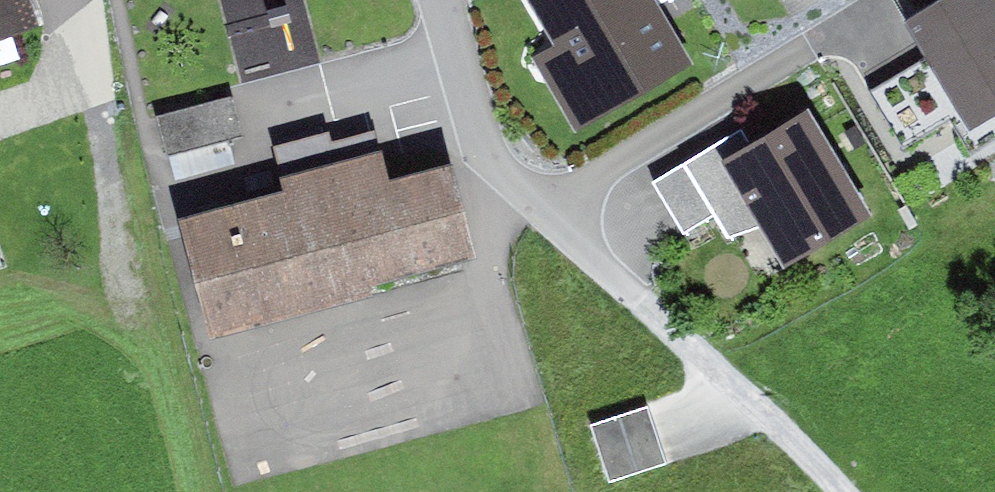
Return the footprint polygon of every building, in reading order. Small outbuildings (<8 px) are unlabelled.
[(35,74),(22,38),(36,33),(25,0),(0,0),(0,86),(35,74)] [(529,0),(557,48),(533,62),(576,137),(688,73),(650,3),(648,0),(529,0)] [(904,35),(923,63),(956,120),(970,141),(994,126),(994,0),(960,0),(904,35)] [(306,58),(332,51),(320,1),(293,7),(306,58)] [(956,120),(923,63),(869,94),(902,151),(956,120)] [(233,97),(155,118),(166,158),(243,137),(233,97)] [(870,229),(808,119),(752,151),(742,134),(683,169),(714,220),(727,246),(759,228),(786,276),(870,229)] [(272,153),(281,189),(380,163),(373,137),(333,147),(330,137),(272,153)] [(286,209),(181,237),(211,351),(369,310),(367,302),(478,273),(453,179),(389,196),(380,163),(281,189),(286,209)] [(714,220),(683,169),(652,187),(684,238),(714,220)] [(647,412),(592,428),(608,483),(663,466),(647,412)]
